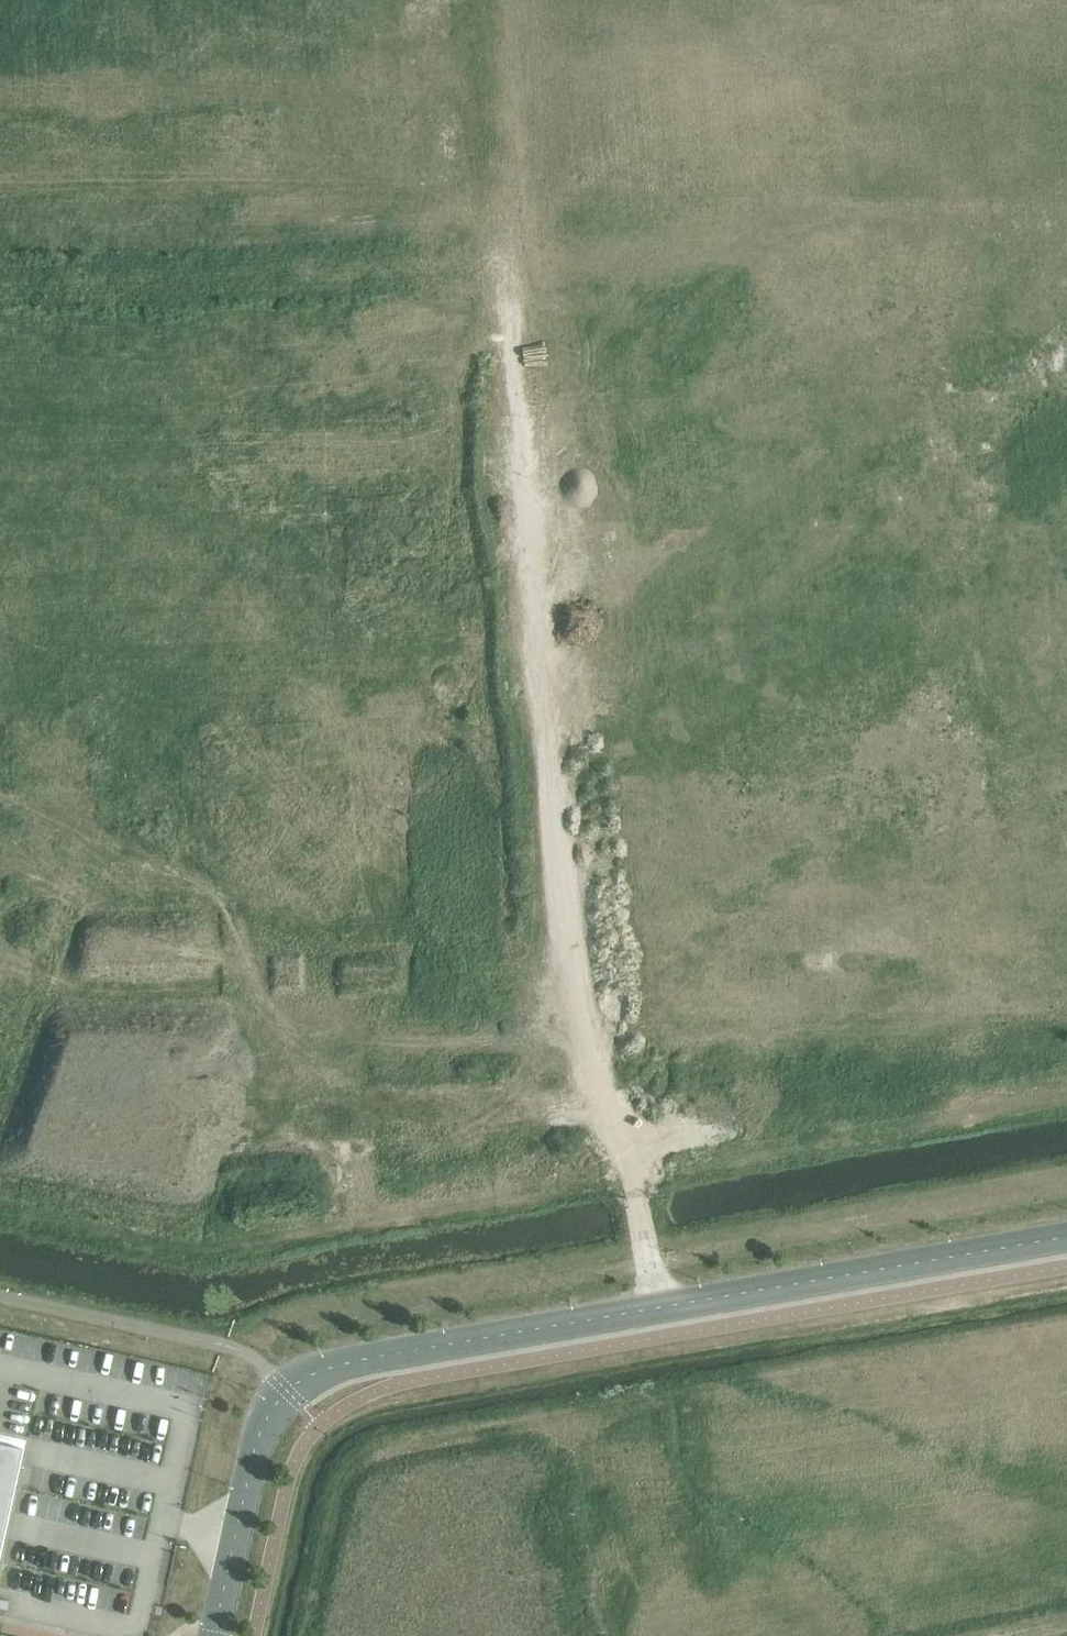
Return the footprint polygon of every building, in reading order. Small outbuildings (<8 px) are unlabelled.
[(20,1445),(0,1441),(0,1536),(20,1445)] [(59,1633),(3,1625),(1,1635),(58,1635),(59,1633)]
